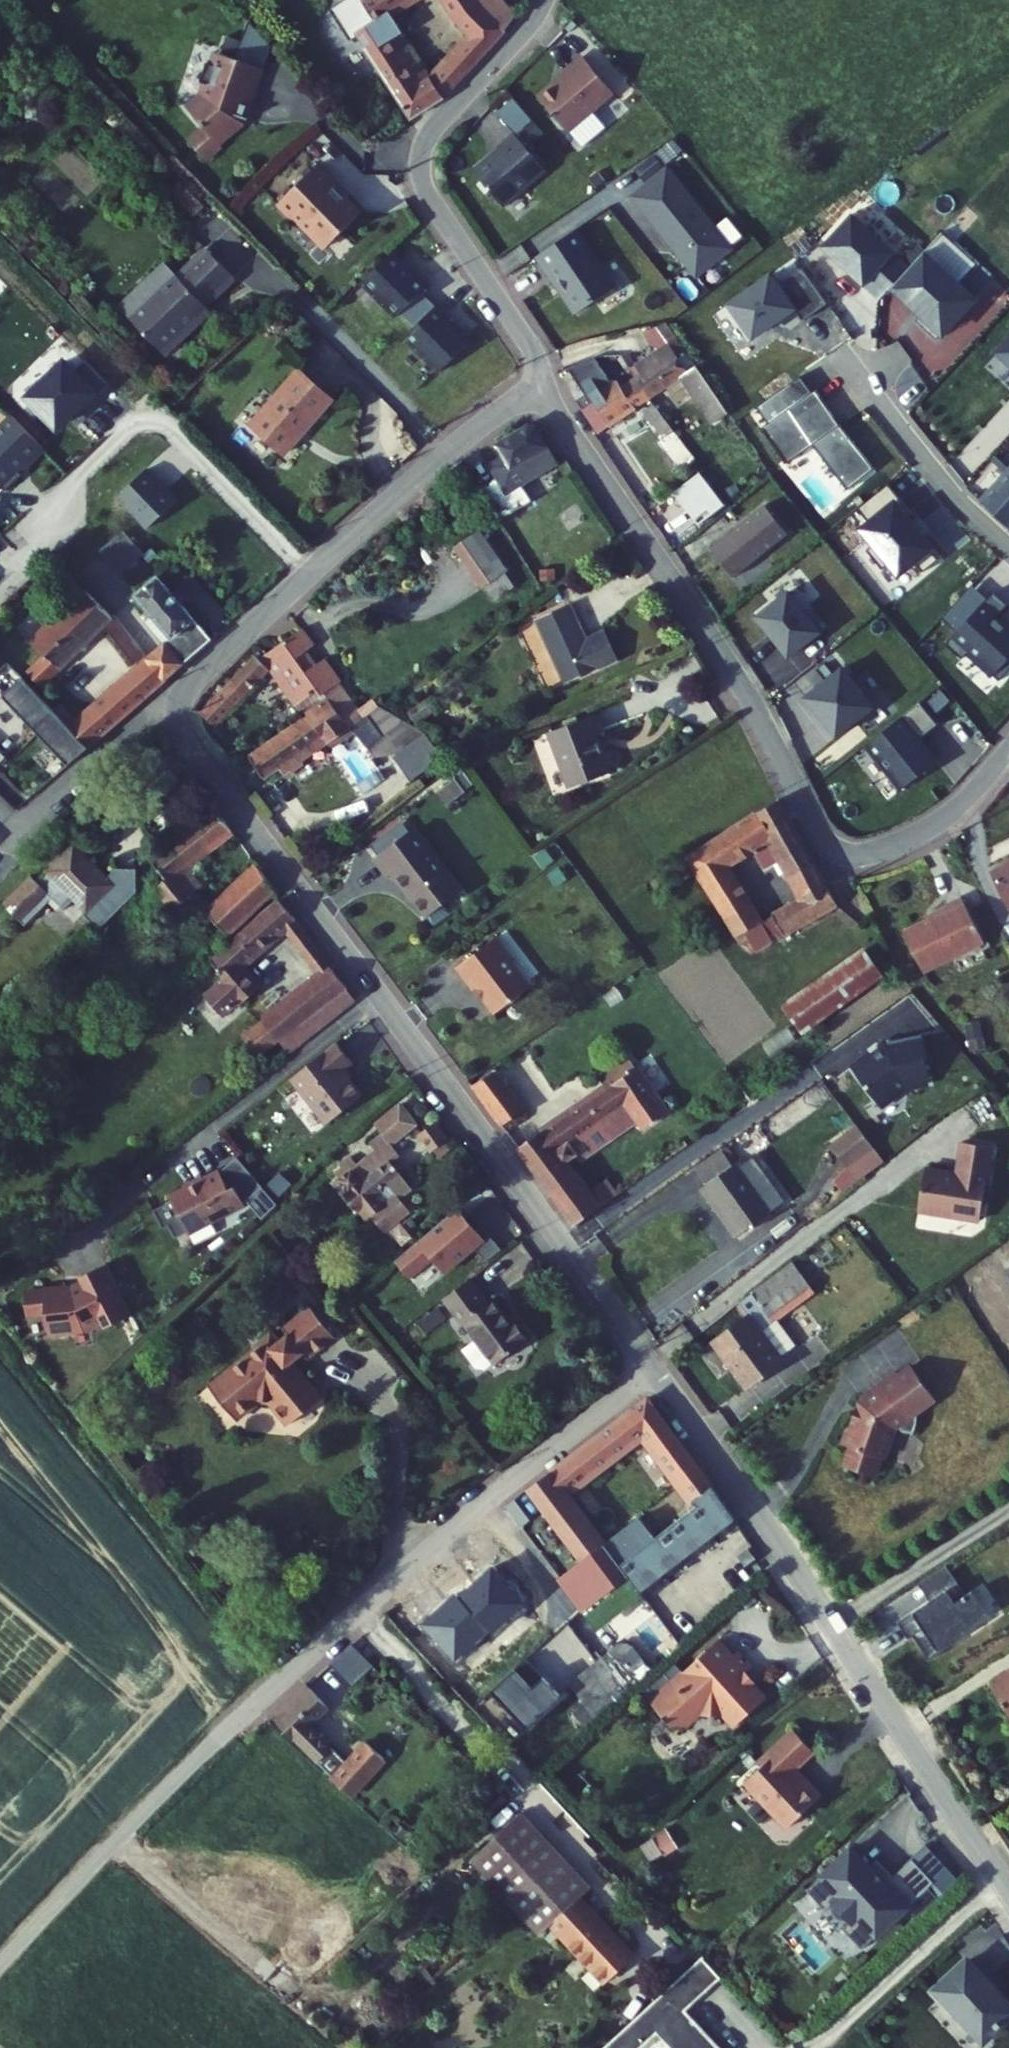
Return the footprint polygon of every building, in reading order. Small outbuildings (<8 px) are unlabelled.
[(345,25),(352,21),(408,115),(447,94),(509,29),(485,0),(453,0),(479,32),(433,77),(389,4),(396,0),(330,0),(345,25)] [(509,29),(522,15),(509,0),(485,0),(509,29)] [(238,61),(265,70),(273,49),(251,24),(238,61)] [(612,89),(580,53),(561,70),(564,76),(555,84),(552,83),(538,97),(567,129),(612,89)] [(193,144),(208,161),(224,147),(220,143),(243,123),(248,109),(252,110),(265,70),(238,61),(221,55),(217,68),(209,65),(202,84),(210,87),(207,99),(192,112),(208,131),(193,144)] [(514,132),(532,119),(514,95),(496,108),(514,132)] [(546,171),(514,136),(498,151),(500,153),(474,175),(504,208),(546,171)] [(340,186),(322,166),(279,205),(294,221),(298,218),(327,250),(362,218),(336,190),(340,186)] [(635,199),(648,215),(651,213),(684,254),(682,256),(699,278),(734,250),(669,170),(635,199)] [(179,179),(170,188),(193,212),(203,203),(179,179)] [(827,249),(882,300),(911,269),(857,217),(827,249)] [(577,315),(616,290),(578,231),(537,258),(555,286),(557,284),(577,315)] [(207,310),(236,283),(209,254),(180,281),(177,278),(130,321),(163,357),(210,313),(207,310)] [(419,280),(395,256),(364,286),(399,321),(432,288),(421,277),(419,280)] [(946,340),(977,305),(926,259),(894,294),(946,340)] [(120,310),(130,321),(177,278),(166,267),(120,310)] [(804,272),(780,288),(773,278),(730,307),(753,340),(796,311),(802,320),(826,304),(820,294),(804,272)] [(443,376),(473,345),(449,321),(452,319),(441,308),(408,341),(443,376)] [(578,402),(600,436),(649,403),(682,382),(714,428),(730,417),(667,325),(647,333),(659,353),(636,367),(642,377),(635,381),(620,355),(597,357),(569,370),(587,397),(578,402)] [(1000,356),(1008,364),(1008,346),(1000,356)] [(921,362),(947,394),(964,381),(937,348),(921,362)] [(97,388),(66,357),(28,395),(60,426),(97,388)] [(254,426),(288,455),(334,404),(300,374),(254,426)] [(789,465),(815,446),(848,490),(875,469),(816,391),(804,375),(759,409),(771,425),(763,431),(789,465)] [(7,489),(45,451),(11,418),(0,429),(0,483),(1,484),(7,489)] [(507,464),(525,492),(551,475),(539,457),(550,450),(562,468),(576,459),(550,418),(513,442),(522,454),(507,464)] [(539,457),(551,475),(562,468),(550,450),(539,457)] [(1008,526),(1008,466),(979,499),(1008,526)] [(883,572),(888,568),(899,583),(920,567),(924,573),(937,563),(933,557),(936,555),(909,521),(913,517),(890,487),(859,510),(870,526),(860,534),(874,551),(869,554),(883,572)] [(712,552),(735,580),(788,537),(766,509),(712,552)] [(143,537),(124,516),(101,535),(120,557),(143,537)] [(455,540),(486,600),(514,585),(483,526),(455,540)] [(168,640),(187,662),(214,637),(156,572),(133,592),(168,631),(164,635),(168,640)] [(794,647),(828,620),(811,598),(808,600),(794,582),(763,607),(794,647)] [(76,760),(172,674),(153,654),(75,722),(42,687),(117,616),(90,588),(32,642),(48,661),(11,695),(76,760)] [(997,621),(1008,607),(1008,606),(994,592),(981,606),(953,638),(946,645),(963,660),(969,653),(996,677),(1002,682),(1008,674),(1008,631),(1008,630),(997,621)] [(535,619),(565,682),(615,658),(602,632),(586,639),(568,603),(535,619)] [(283,668),(288,675),(322,654),(307,628),(273,652),(274,656),(231,702),(242,712),(283,668)] [(153,654),(172,674),(187,662),(168,640),(153,654)] [(288,675),(309,711),(358,681),(345,659),(329,669),(322,654),(288,675)] [(797,685),(811,701),(829,685),(815,669),(797,685)] [(811,701),(808,703),(840,741),(877,710),(844,672),(829,685),(811,701)] [(315,752),(319,757),(357,730),(377,716),(370,707),(355,687),(336,701),(338,704),(279,746),(295,767),(315,752)] [(392,705),(386,696),(370,707),(377,716),(392,705)] [(377,716),(357,730),(379,760),(409,747),(439,725),(392,705),(377,716)] [(919,705),(868,748),(904,792),(938,763),(920,741),(937,726),(919,705)] [(550,729),(569,785),(608,771),(594,733),(602,730),(596,713),(550,729)] [(689,857),(740,935),(747,931),(762,950),(845,903),(829,876),(805,892),(807,895),(767,919),(729,861),(767,835),(796,878),(820,863),(779,799),(754,810),(689,857)] [(180,827),(189,837),(211,819),(202,808),(180,827)] [(154,876),(179,914),(201,898),(190,880),(241,840),(223,816),(154,876)] [(410,867),(443,911),(461,898),(456,892),(473,878),(431,823),(389,855),(403,873),(410,867)] [(75,891),(91,907),(116,881),(110,876),(76,843),(52,868),(75,891)] [(992,869),(1008,904),(1008,860),(992,869)] [(796,878),(805,892),(829,876),(820,863),(796,878)] [(75,891),(52,868),(40,881),(33,875),(5,904),(27,925),(54,897),(62,906),(75,891)] [(119,868),(110,876),(116,881),(91,907),(85,912),(99,928),(138,891),(138,868),(119,868)] [(213,915),(230,936),(276,890),(259,868),(213,915)] [(456,892),(461,898),(478,885),(473,878),(456,892)] [(952,908),(906,931),(927,971),(987,940),(964,896),(950,904),(952,908)] [(233,989),(252,1012),(266,999),(250,981),(297,937),(307,949),(314,942),(286,905),(218,970),(233,989)] [(498,924),(457,953),(473,976),(476,974),(494,1000),(525,979),(526,971),(513,953),(514,947),(498,924)] [(740,935),(753,956),(762,950),(747,931),(740,935)] [(783,1005),(799,1029),(880,973),(863,949),(783,1005)] [(268,1033),(283,1052),(354,995),(325,959),(314,968),(321,977),(317,980),(324,988),(268,1033)] [(252,1012),(233,989),(212,1008),(214,1010),(213,1012),(213,1013),(214,1014),(225,1025),(226,1026),(227,1026),(228,1026),(228,1025),(229,1025),(231,1027),(247,1010),(250,1013),(252,1012)] [(283,1052),(268,1033),(250,1049),(250,1051),(264,1068),(283,1052)] [(922,1034),(885,1040),(851,1066),(884,1108),(908,1090),(931,1086),(922,1034)] [(354,1059),(338,1039),(292,1076),(329,1121),(364,1092),(344,1067),(354,1059)] [(616,1189),(606,1174),(582,1191),(563,1165),(561,1162),(554,1152),(579,1135),(588,1147),(634,1115),(640,1124),(661,1109),(625,1057),(592,1081),(599,1091),(521,1145),(573,1219),(616,1189)] [(476,1085),(488,1103),(509,1088),(497,1070),(476,1085)] [(488,1103),(503,1122),(523,1107),(509,1088),(488,1103)] [(335,1165),(386,1226),(412,1204),(402,1191),(414,1181),(390,1153),(399,1145),(393,1138),(417,1118),(397,1094),(370,1116),(379,1126),(369,1134),(374,1140),(355,1155),(352,1151),(335,1165)] [(420,1132),(434,1150),(448,1139),(433,1121),(420,1132)] [(886,1161),(856,1124),(831,1143),(848,1167),(835,1180),(845,1192),(886,1161)] [(579,1135),(554,1152),(561,1162),(563,1165),(588,1147),(579,1135)] [(994,1145),(965,1140),(959,1173),(927,1167),(921,1209),(982,1219),(994,1145)] [(331,1160),(335,1165),(352,1151),(348,1146),(331,1160)] [(725,1213),(740,1232),(772,1209),(741,1168),(737,1161),(733,1164),(722,1149),(694,1169),(705,1184),(700,1188),(721,1216),(725,1213)] [(264,1188),(240,1156),(222,1170),(206,1178),(205,1176),(184,1186),(185,1187),(171,1194),(173,1199),(189,1231),(216,1217),(217,1218),(235,1209),(234,1208),(245,1203),(249,1199),(264,1188)] [(741,1168),(772,1209),(785,1199),(755,1158),(741,1168)] [(278,1205),(264,1188),(249,1199),(264,1218),(278,1205)] [(189,1231),(173,1199),(155,1210),(165,1229),(171,1225),(178,1237),(189,1231)] [(741,1301),(750,1313),(762,1305),(774,1321),(816,1291),(794,1262),(741,1301)] [(133,1315),(108,1264),(82,1277),(85,1282),(72,1287),(68,1288),(68,1285),(44,1288),(44,1290),(25,1292),(27,1315),(47,1313),(48,1333),(73,1331),(90,1330),(90,1329),(90,1328),(91,1327),(103,1322),(106,1328),(133,1315)] [(500,1320),(533,1364),(567,1339),(552,1320),(548,1323),(529,1298),(523,1302),(505,1278),(478,1298),(497,1323),(500,1320)] [(750,1313),(783,1359),(795,1350),(774,1321),(762,1305),(750,1313)] [(285,1412),(304,1435),(337,1407),(307,1371),(319,1361),(324,1367),(351,1344),(326,1313),(298,1337),(304,1343),(297,1349),(291,1354),(283,1344),(267,1357),(269,1359),(222,1398),(251,1431),(275,1411),(285,1412)] [(750,1313),(714,1339),(747,1385),(783,1359),(750,1313)] [(283,1344),(291,1354),(297,1349),(289,1339),(283,1344)] [(474,1339),(463,1348),(478,1367),(490,1358),(474,1339)] [(916,1391),(901,1369),(867,1394),(869,1398),(862,1403),(855,1423),(850,1427),(845,1441),(855,1445),(848,1464),(876,1474),(883,1456),(886,1457),(897,1430),(903,1426),(907,1431),(917,1433),(918,1431),(919,1427),(920,1423),(921,1418),(921,1415),(921,1409),(920,1403),(918,1395),(916,1391)] [(529,1490),(583,1560),(560,1578),(597,1625),(728,1521),(709,1485),(687,1501),(693,1511),(623,1564),(571,1496),(648,1439),(670,1423),(652,1397),(529,1490)] [(670,1423),(648,1439),(657,1454),(680,1438),(670,1423)] [(680,1438),(657,1454),(678,1486),(700,1470),(680,1438)] [(700,1470),(678,1486),(687,1501),(709,1485),(700,1470)] [(968,1597),(948,1566),(920,1584),(932,1602),(948,1591),(956,1604),(968,1597)] [(982,1619),(968,1597),(956,1604),(948,1591),(932,1602),(899,1622),(909,1639),(914,1636),(930,1661),(953,1646),(951,1643),(949,1640),(963,1631),(982,1619)] [(974,1593),(968,1597),(982,1619),(988,1615),(974,1593)] [(416,1641),(437,1667),(493,1621),(472,1595),(416,1641)] [(645,1620),(569,1685),(599,1721),(673,1652),(645,1620)] [(965,1634),(963,1631),(949,1640),(951,1643),(965,1634)] [(330,1662),(351,1684),(373,1664),(352,1641),(330,1662)] [(687,1693),(664,1713),(676,1726),(690,1727),(705,1715),(728,1716),(739,1728),(771,1701),(749,1675),(757,1669),(743,1653),(738,1657),(724,1642),(678,1682),(687,1693)] [(563,1697),(526,1660),(491,1692),(529,1730),(563,1697)] [(329,1682),(294,1713),(336,1761),(352,1748),(329,1723),(349,1705),(329,1682)] [(655,1702),(664,1713),(687,1693),(678,1682),(655,1702)] [(765,1769),(748,1785),(790,1831),(825,1799),(811,1784),(806,1784),(805,1785),(795,1775),(818,1755),(797,1733),(761,1766),(765,1769)] [(387,1739),(352,1776),(370,1793),(405,1756),(387,1739)] [(519,1814),(470,1860),(538,1932),(587,1886),(519,1814)] [(655,1840),(667,1856),(679,1847),(668,1831),(655,1840)] [(848,1851),(818,1879),(836,1898),(828,1906),(847,1927),(854,1920),(872,1939),(902,1912),(912,1923),(934,1902),(924,1891),(929,1886),(908,1863),(882,1887),(848,1851)] [(590,1889),(587,1886),(538,1932),(540,1935),(550,1925),(606,1984),(636,1956),(581,1897),(590,1889)] [(975,1958),(987,1968),(993,1960),(1001,1966),(1008,1956),(1008,1950),(993,1937),(975,1958)] [(969,1957),(935,1989),(956,2012),(959,2009),(986,2037),(1008,2015),(1008,1999),(969,1957)] [(717,1980),(699,1959),(685,1972),(704,1993),(717,1980)] [(685,1972),(605,2047),(641,2047),(654,2036),(665,2047),(715,2047),(682,2013),(704,1993),(685,1972)]
